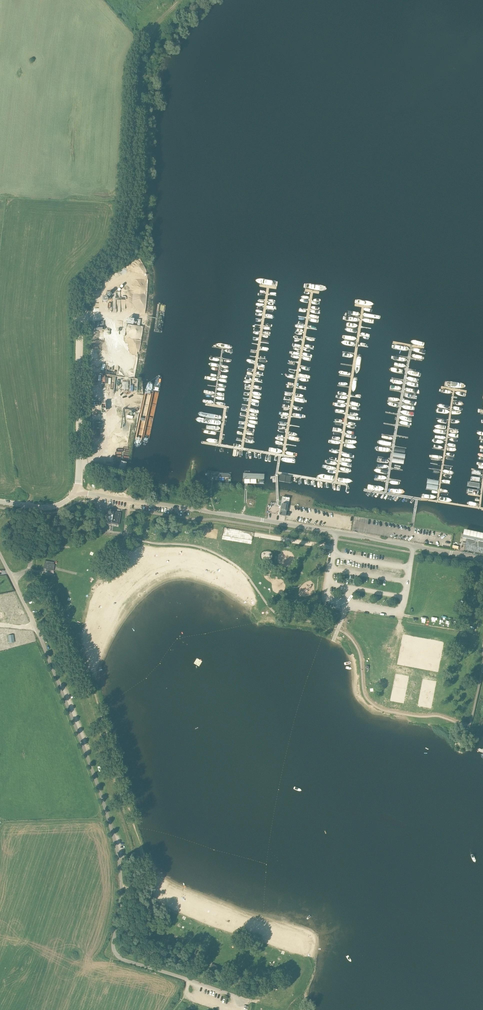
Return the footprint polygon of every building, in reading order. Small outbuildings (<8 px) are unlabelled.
[(208,480),(231,481),(231,473),(208,471),(208,480)] [(264,484),(265,473),(244,472),(243,483),(264,484)] [(107,514),(108,514),(106,516),(108,523),(111,523),(118,524),(119,514),(113,513),(113,512),(111,510),(108,511),(107,514)] [(462,538),(468,539),(468,540),(466,540),(464,550),(466,550),(482,553),(482,533),(464,529),(462,538)] [(43,568),(46,569),(46,572),(51,572),(51,570),(54,571),(55,564),(54,564),(54,562),(45,561),(43,568)]
